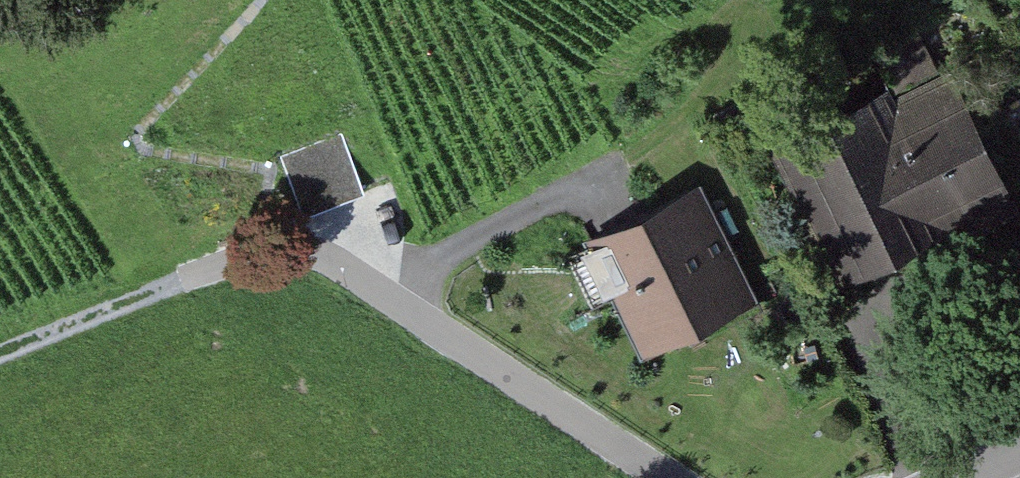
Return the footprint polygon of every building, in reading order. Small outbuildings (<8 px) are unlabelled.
[(950,74),(777,151),(843,298),(1016,220),(950,74)] [(281,157),(305,222),(368,199),(344,133),(281,157)] [(594,242),(649,358),(751,309),(696,193),(594,242)]
